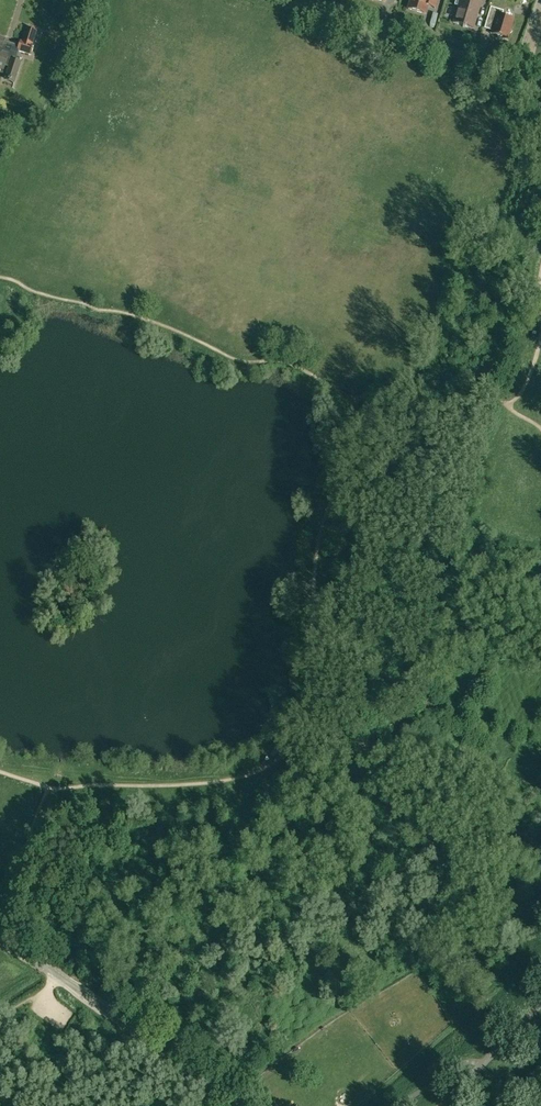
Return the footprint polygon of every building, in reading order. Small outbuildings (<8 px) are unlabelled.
[(427,6),(435,8),(437,0),(411,0),(408,9),(425,14),(427,6)] [(453,22),(463,25),(463,27),(465,28),(465,26),(473,28),(481,3),(476,1),(477,0),(456,0),(454,5),(458,6),(453,22)] [(495,21),(491,34),(496,35),(498,39),(502,37),(508,39),(509,34),(513,32),(511,28),(514,19),(502,16),(503,11),(491,7),(487,19),(495,21)] [(69,14),(63,32),(76,36),(81,18),(69,14)] [(27,28),(22,41),(20,41),(19,46),(17,50),(19,51),(31,55),(34,45),(32,45),(36,31),(27,28)] [(12,87),(13,88),(21,62),(16,60),(19,51),(17,50),(19,46),(5,41),(5,39),(0,37),(0,66),(4,68),(5,66),(8,67),(7,71),(6,74),(5,77),(8,79),(11,80),(11,79),(14,80),(13,84),(12,87)]
